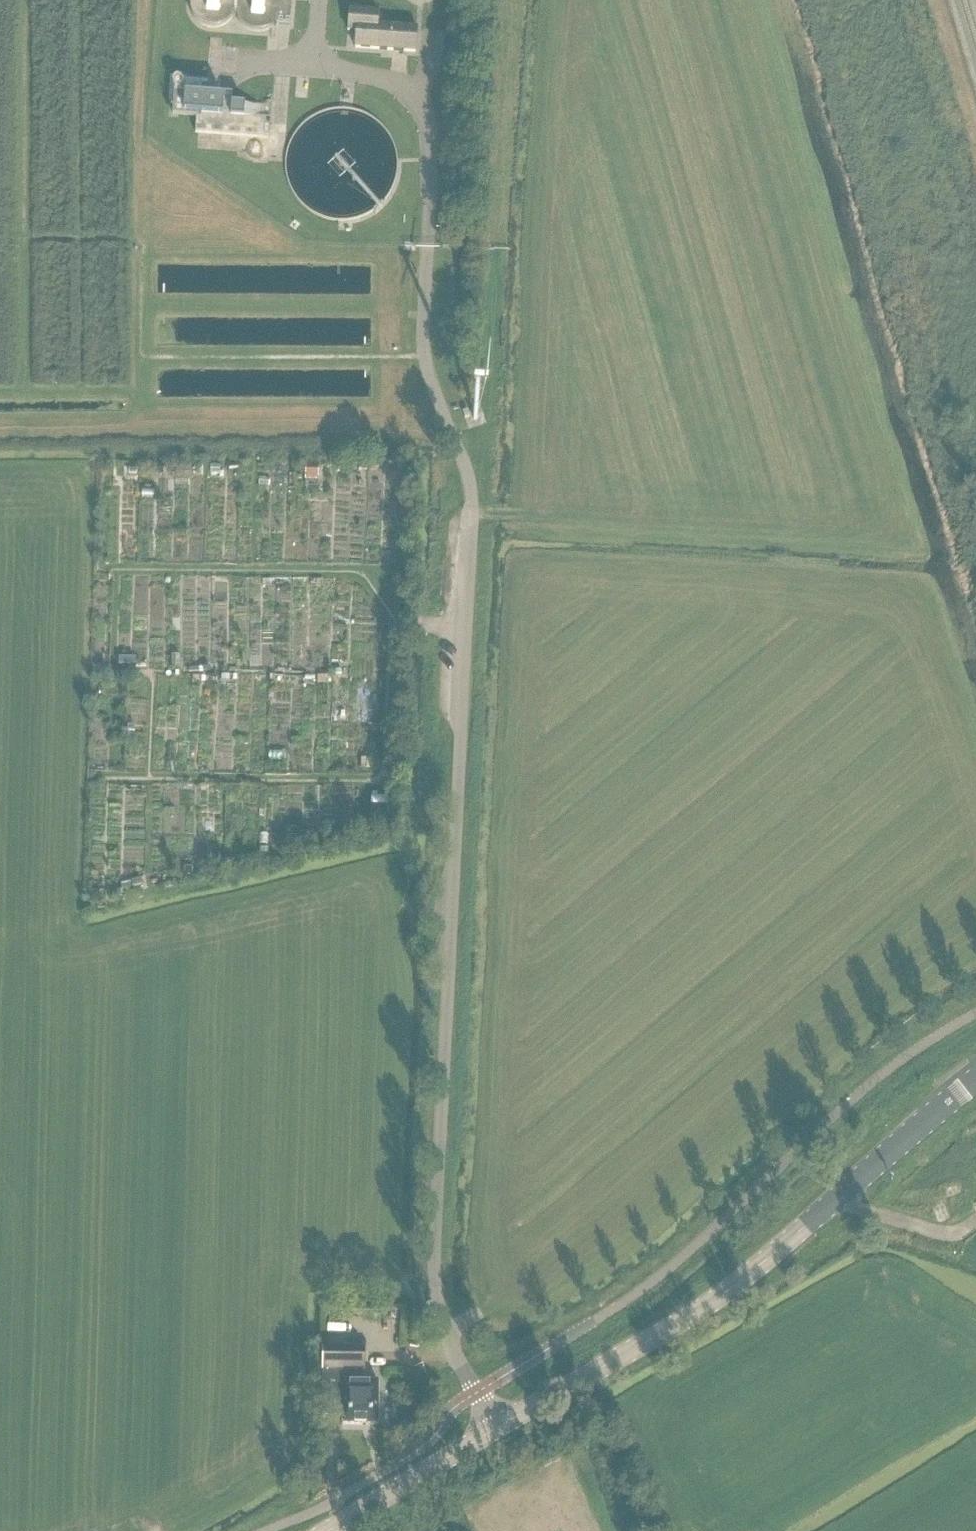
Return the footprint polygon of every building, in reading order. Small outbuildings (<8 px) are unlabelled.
[(413,51),(415,27),(376,25),(376,11),(347,10),(346,31),(354,32),(353,48),(413,51)] [(268,139),(270,108),(222,105),(223,99),(173,95),(171,118),(195,120),(194,133),(268,139)] [(153,467),(153,477),(162,477),(162,468),(153,467)] [(370,770),(371,760),(361,759),(360,769),(370,770)] [(371,805),(371,813),(379,813),(378,825),(385,826),(386,805),(371,805)] [(319,840),(310,842),(312,850),(320,849),(319,840)] [(342,1389),(342,1372),(363,1372),(363,1350),(322,1350),(322,1417),(341,1417),(341,1425),(377,1426),(377,1382),(358,1382),(358,1389),(342,1389)]
